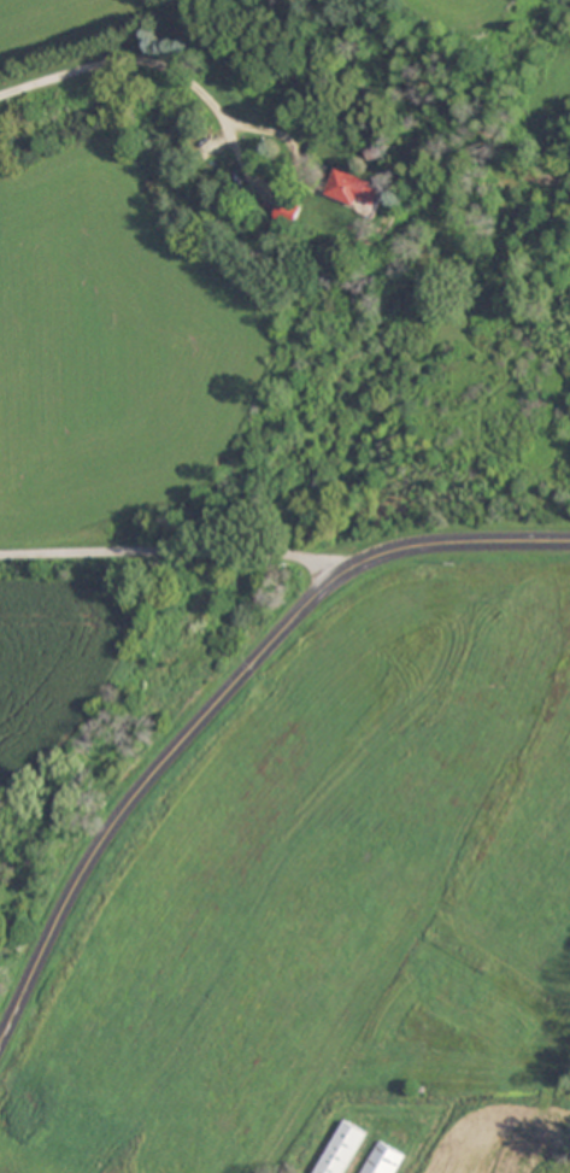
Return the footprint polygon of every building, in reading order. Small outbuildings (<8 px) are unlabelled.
[(371,206),(379,179),(338,167),(330,194),(371,206)] [(297,224),(303,205),(284,198),(277,218),(297,224)] [(363,1128),(339,1117),(311,1172),(341,1172),(363,1128)]
